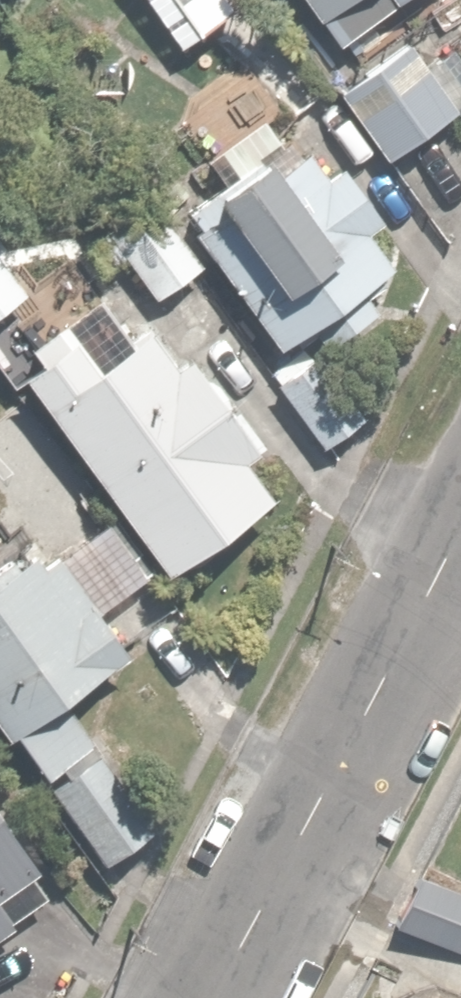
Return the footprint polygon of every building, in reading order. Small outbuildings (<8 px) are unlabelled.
[(329,36),(377,0),(301,0),(329,36)] [(401,39),(336,87),(385,153),(450,105),(401,39)] [(295,137),(210,202),(270,280),(243,301),(275,342),(308,316),(331,346),(406,289),(365,236),(385,220),(347,170),(330,182),(295,137)] [(198,265),(152,202),(147,195),(86,240),(106,267),(123,254),(155,296),(198,265)] [(22,293),(0,263),(0,309),(22,293)] [(34,368),(22,376),(163,577),(274,499),(247,460),(258,452),(187,350),(171,361),(145,325),(123,341),(93,298),(20,349),(34,368)] [(320,353),(276,383),(316,443),(360,412),(320,353)] [(108,521),(49,567),(37,551),(0,580),(0,717),(45,774),(88,740),(59,702),(128,648),(100,613),(149,573),(108,521)] [(151,828),(97,749),(49,782),(103,861),(151,828)] [(48,889),(0,821),(0,922),(48,889)] [(423,875),(403,927),(460,950),(460,890),(423,875)]
